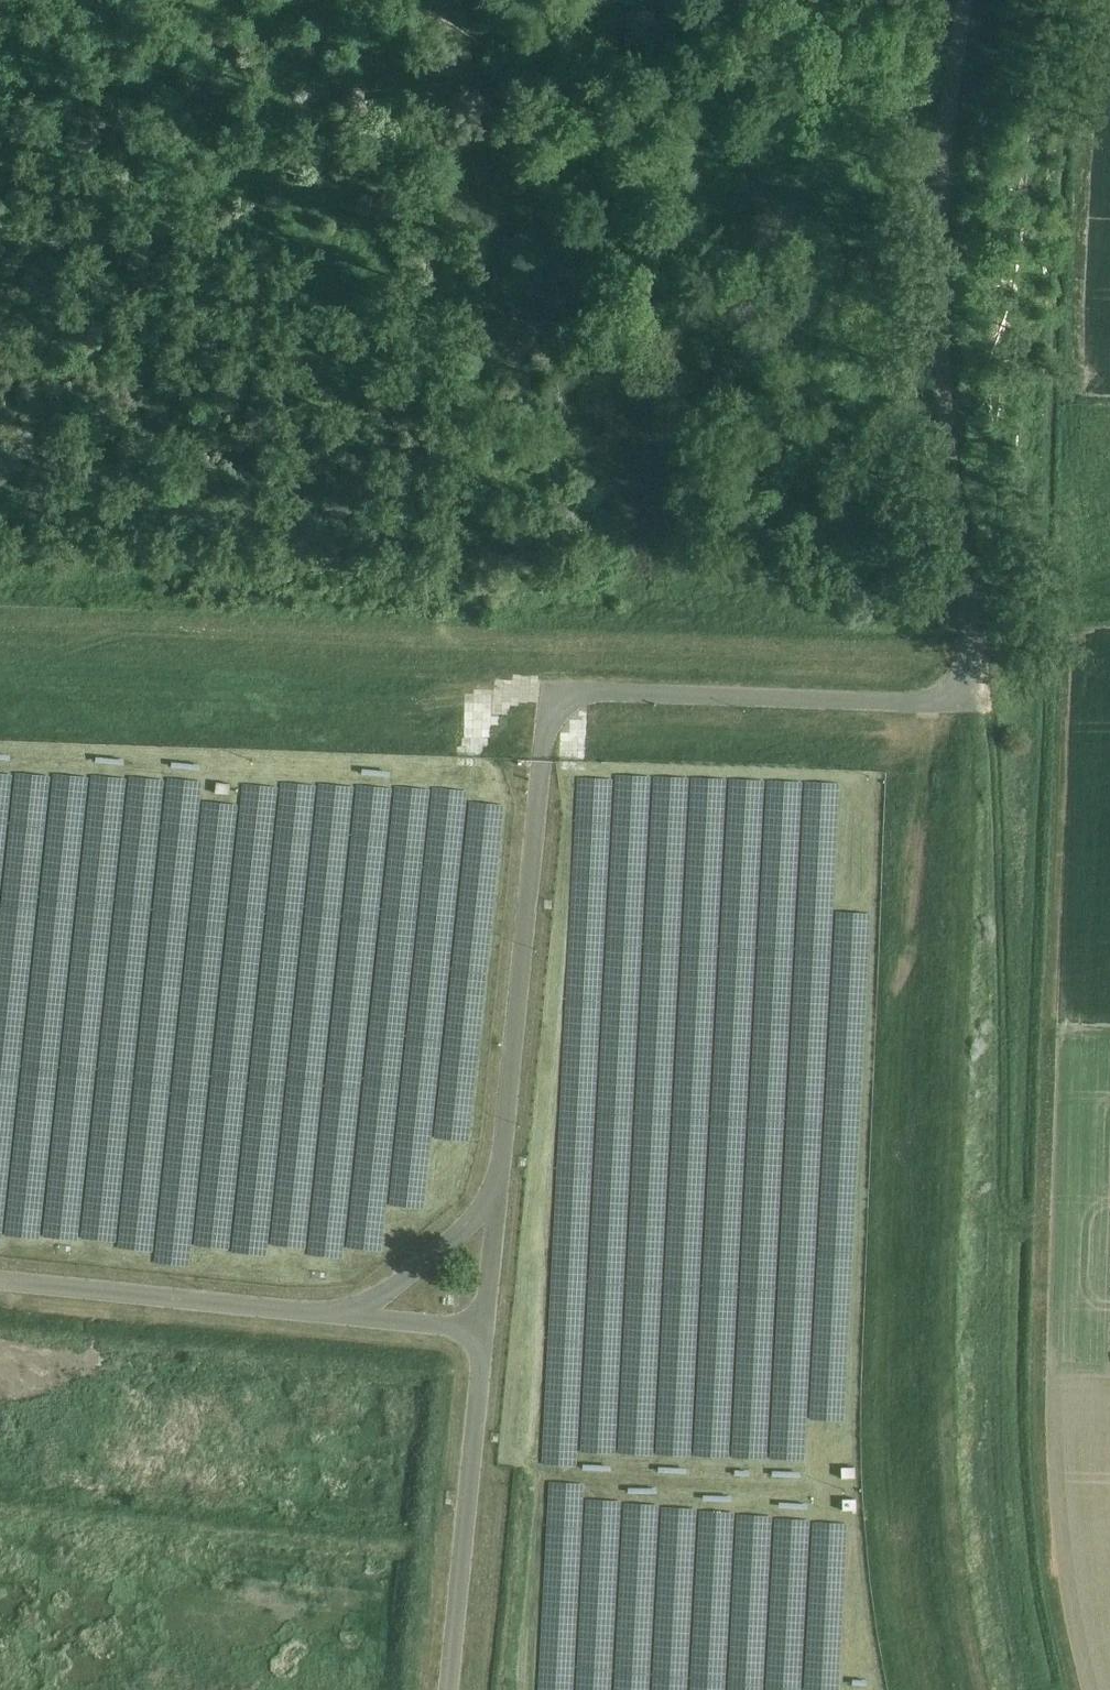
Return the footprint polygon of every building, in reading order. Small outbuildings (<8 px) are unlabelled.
[(475,808),(474,818),(492,818),(492,800),(459,799),(459,808),(475,808)] [(843,922),(860,923),(861,909),(843,909),(843,922)] [(315,1233),(315,1254),(333,1253),(333,1233),(315,1233)] [(572,1461),(572,1470),(601,1470),(601,1462),(572,1461)] [(792,1478),(792,1470),(762,1469),(762,1477),(792,1478)] [(546,1483),(547,1506),(572,1505),(571,1483),(546,1483)] [(647,1494),(647,1485),(618,1485),(618,1494),(647,1494)] [(832,1602),(838,1522),(726,1513),(721,1494),(690,1492),(701,1508),(615,1501),(623,1532),(632,1526),(644,1544),(647,1514),(659,1532),(658,1542),(701,1531),(645,1568),(642,1559),(643,1545),(631,1544),(627,1597),(647,1598),(648,1582),(665,1583),(664,1596),(717,1600),(718,1583),(742,1585),(727,1595),(754,1597),(758,1595),(758,1584),(784,1586),(783,1598),(832,1602)] [(594,1496),(589,1514),(607,1520),(612,1501),(594,1496)] [(798,1510),(798,1502),(769,1501),(769,1510),(798,1510)]
